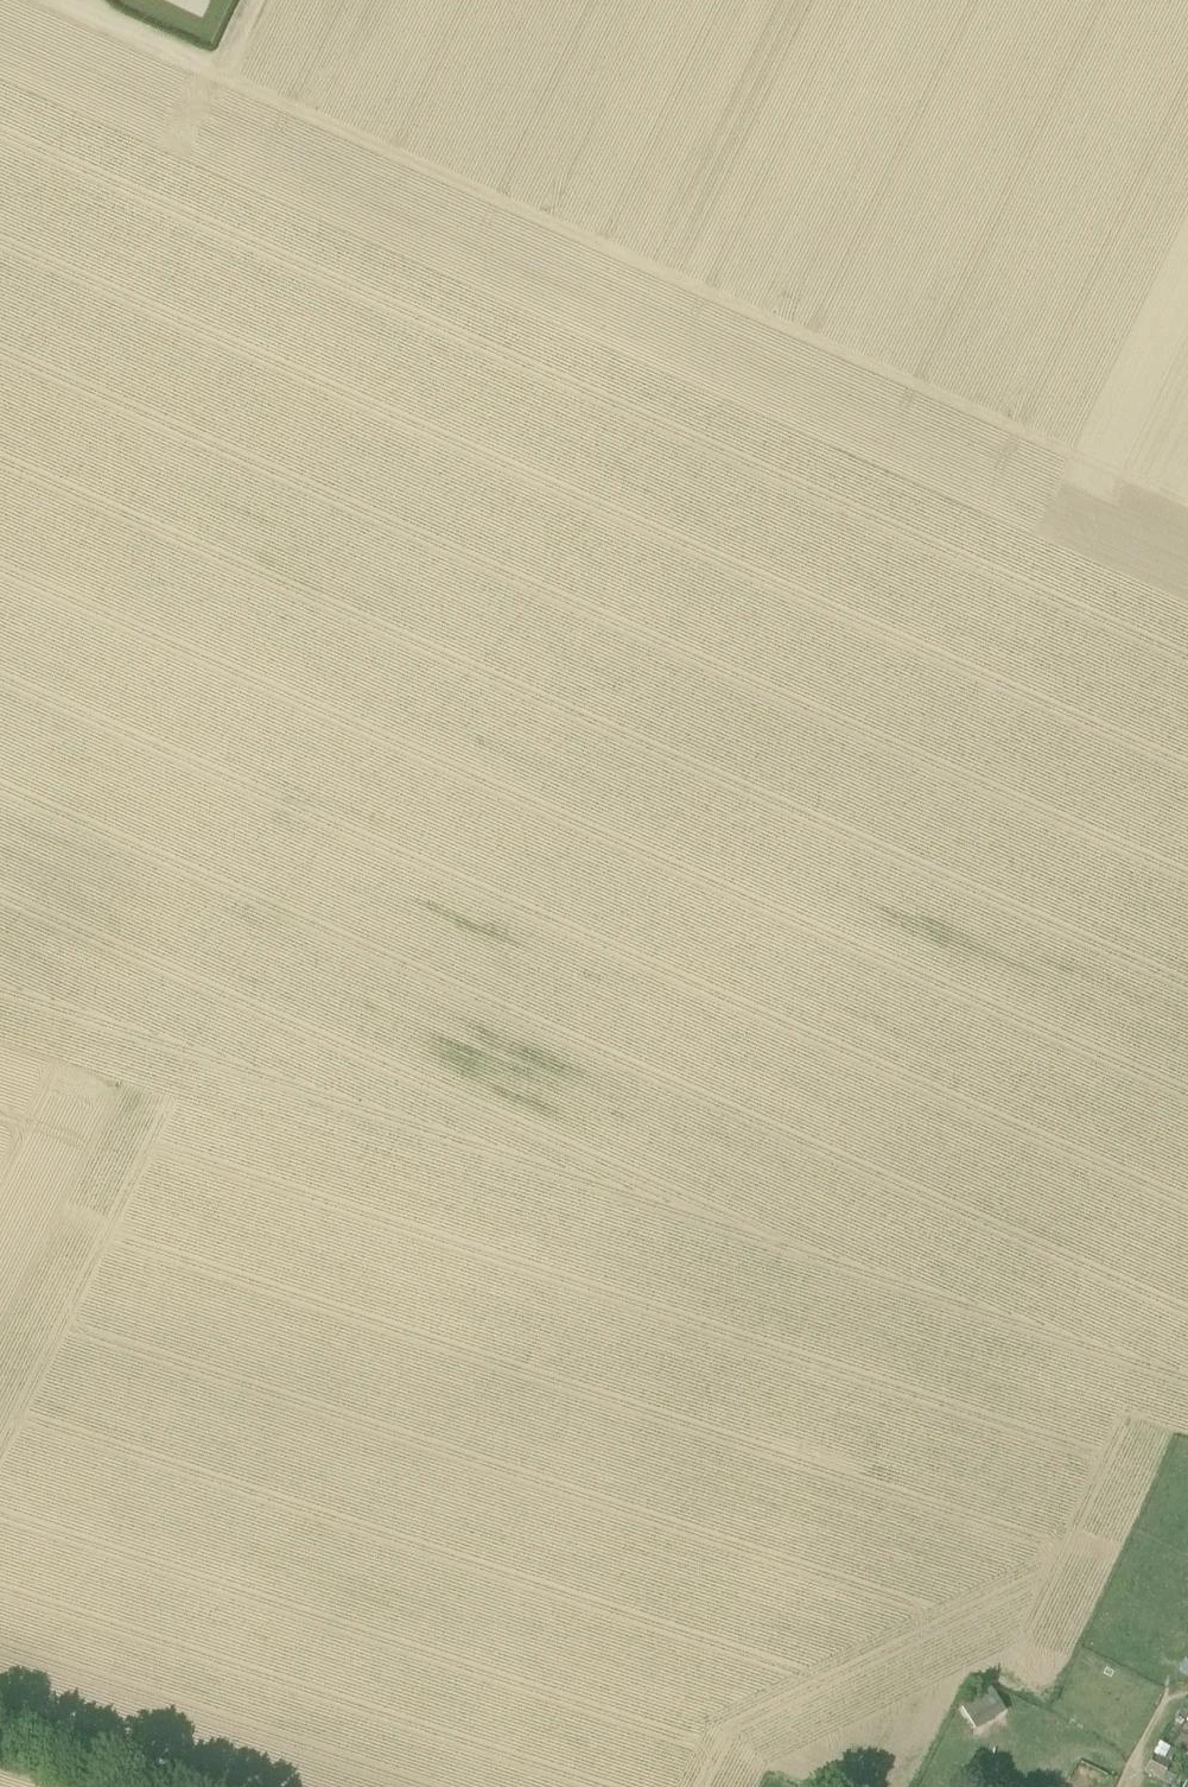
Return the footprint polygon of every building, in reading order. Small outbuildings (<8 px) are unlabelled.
[(991,1688),(961,1707),(976,1731),(1006,1712),(991,1688)] [(1171,1763),(1154,1755),(1145,1773),(1173,1786),(1181,1771),(1170,1765),(1171,1763)]
